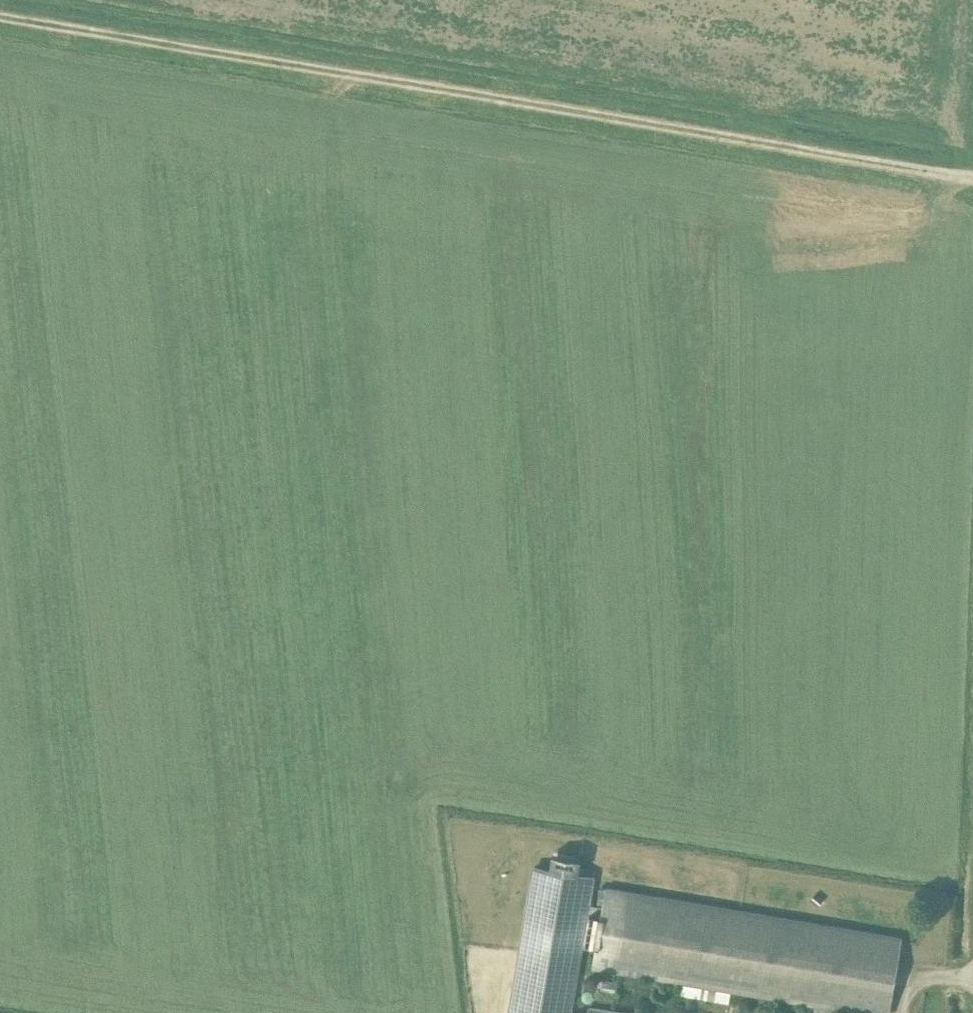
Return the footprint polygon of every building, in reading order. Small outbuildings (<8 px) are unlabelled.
[(588,1012),(568,1009),(578,949),(586,900),(590,877),(578,875),(581,857),(552,852),(549,870),(530,867),(505,1012),(588,1012)] [(898,937),(605,888),(602,903),(586,900),(578,949),(594,951),(592,967),(699,984),(697,997),(729,1002),(732,990),(872,1012),(885,1012),(898,937)] [(594,985),(594,984),(594,983),(594,982),(594,981),(593,980),(592,980),(591,979),(590,979),(589,978),(588,978),(587,978),(586,979),(585,979),(585,980),(584,980),(583,981),(583,982),(583,983),(583,984),(583,985),(583,986),(583,987),(584,988),(585,989),(586,990),(587,990),(588,990),(589,990),(590,990),(591,989),(592,989),(593,988),(593,987),(594,986),(594,985)]
